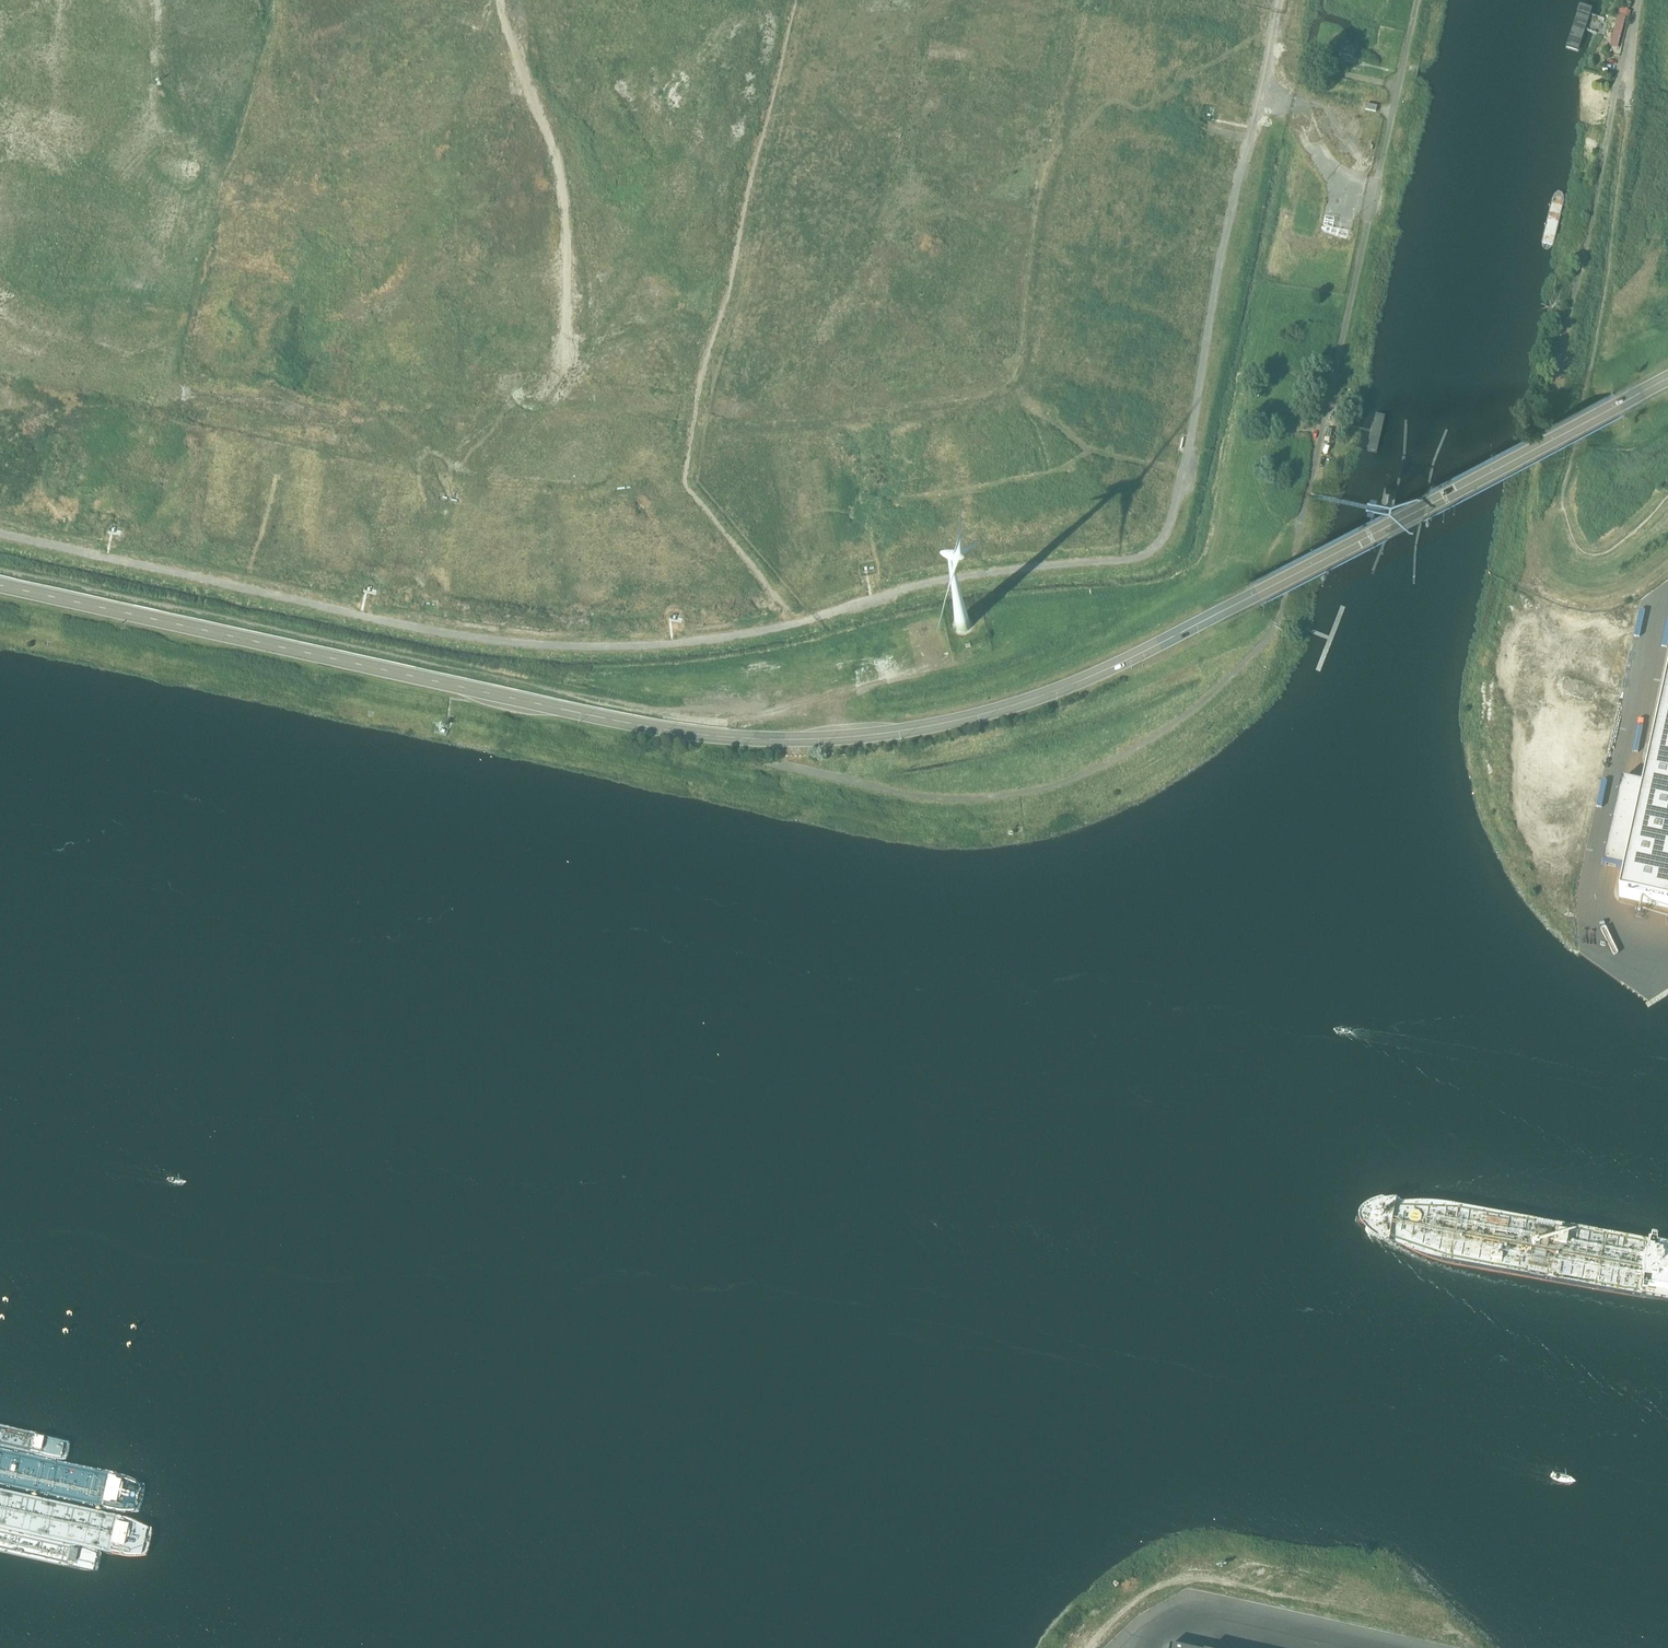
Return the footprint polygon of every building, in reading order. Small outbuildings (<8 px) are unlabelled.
[(1592,7),(1580,3),(1565,48),(1578,52),(1585,31),(1591,13),(1592,7)] [(1631,10),(1620,7),(1610,46),(1617,48),(1626,17),(1629,17),(1631,10)] [(1339,56),(1352,59),(1353,58),(1354,53),(1354,51),(1341,48),(1339,56)] [(1602,68),(1600,73),(1611,77),(1613,77),(1614,72),(1602,68)] [(1593,108),(1579,108),(1579,121),(1592,122),(1593,108)] [(1368,146),(1373,125),(1367,123),(1361,144),(1368,146)] [(1557,397),(1545,394),(1543,403),(1553,405),(1555,405),(1557,397)] [(1376,414),(1368,449),(1377,451),(1384,416),(1376,414)] [(1554,425),(1550,427),(1551,428),(1560,445),(1561,447),(1565,445),(1564,443),(1555,426),(1554,425)] [(1494,455),(1489,457),(1490,459),(1500,477),(1501,479),(1505,476),(1504,475),(1495,457),(1494,455)] [(1385,492),(1382,506),(1386,507),(1394,509),(1397,494),(1385,492)] [(1312,551),(1310,551),(1311,553),(1320,571),(1320,572),(1323,571),(1325,570),(1324,569),(1315,551),(1314,549),(1312,551)] [(955,622),(955,626),(956,630),(960,632),(964,633),(968,631),(970,627),(971,623),(969,619),(965,617),(961,617),(957,619),(955,622)] [(1602,865),(1625,870),(1619,896),(1667,907),(1667,675),(1644,784),(1621,779),(1602,865)]
